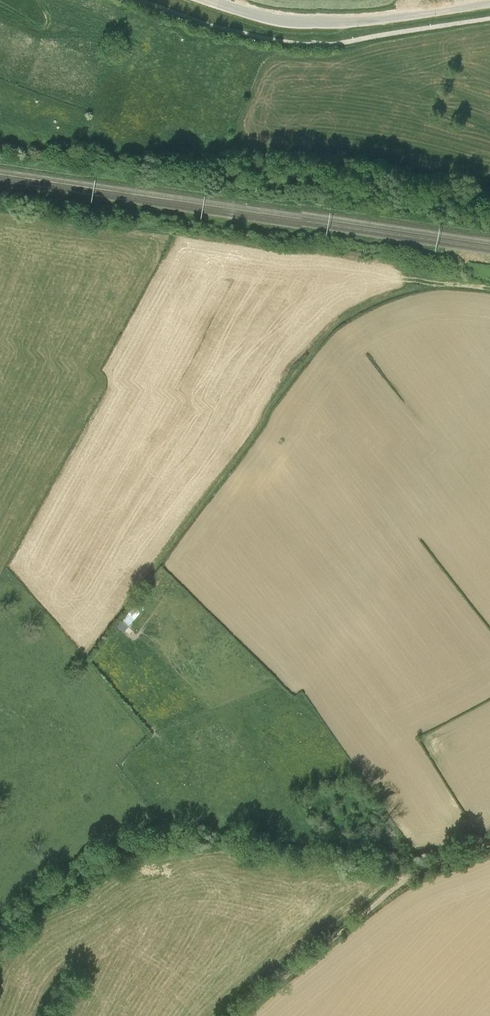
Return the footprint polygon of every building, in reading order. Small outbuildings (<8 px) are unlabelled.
[(133,606),(116,626),(123,632),(140,612),(139,611),(142,607),(138,602),(134,607),(133,606)]
